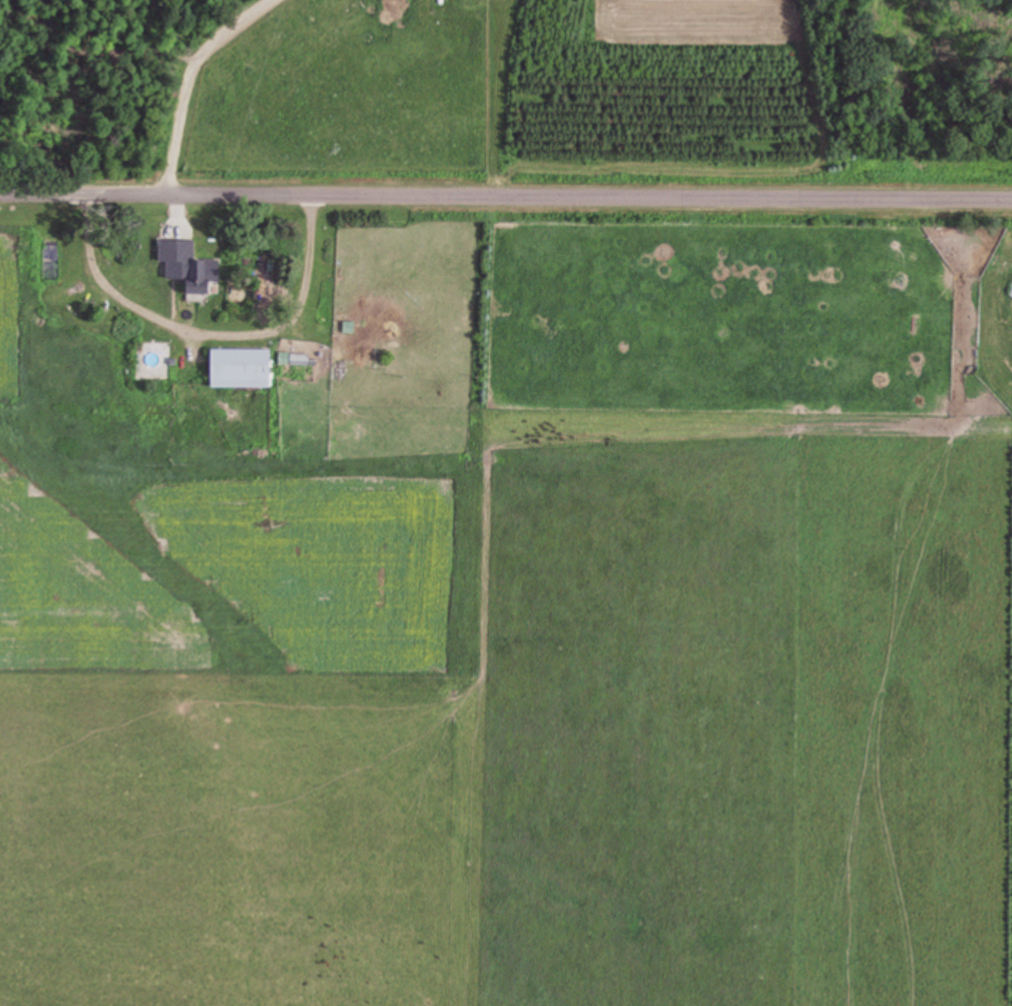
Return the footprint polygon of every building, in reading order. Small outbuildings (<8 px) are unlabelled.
[(190,298),(221,299),(222,259),(198,259),(198,241),(163,240),(162,262),(170,262),(169,279),(190,279),(190,298)] [(139,377),(171,377),(171,341),(139,341),(139,377)] [(215,349),(215,387),(273,387),(273,349),(215,349)]
